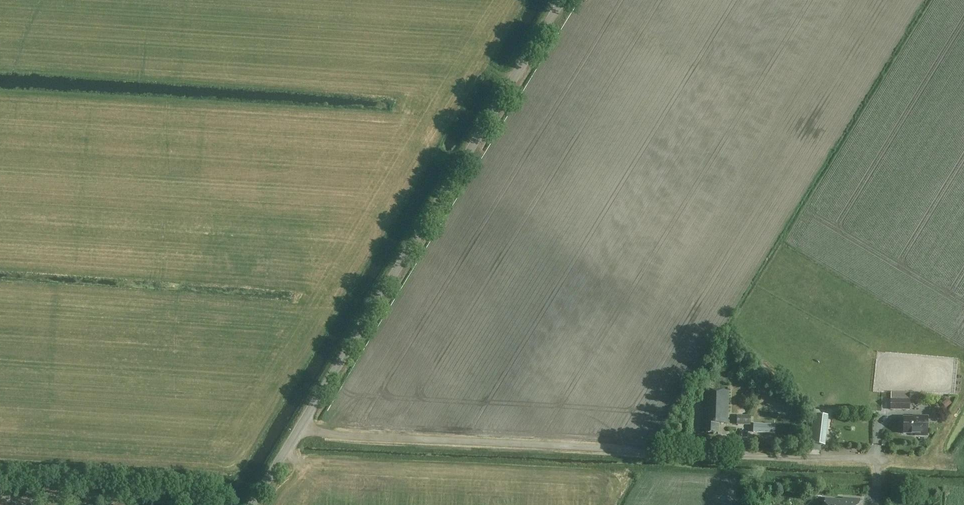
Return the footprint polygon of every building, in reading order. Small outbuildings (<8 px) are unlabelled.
[(727,390),(703,390),(702,429),(705,429),(705,432),(718,432),(718,423),(727,424),(727,390)] [(918,392),(892,392),(892,410),(910,411),(910,399),(918,400),(918,392)] [(953,405),(948,398),(942,403),(947,409),(953,405)] [(826,411),(816,410),(815,415),(813,415),(810,444),(823,445),(827,416),(825,416),(826,411)] [(750,416),(736,415),(736,425),(750,425),(750,416)] [(928,418),(903,417),(903,433),(928,434),(928,418)] [(754,424),(754,432),(776,433),(776,425),(754,424)]
